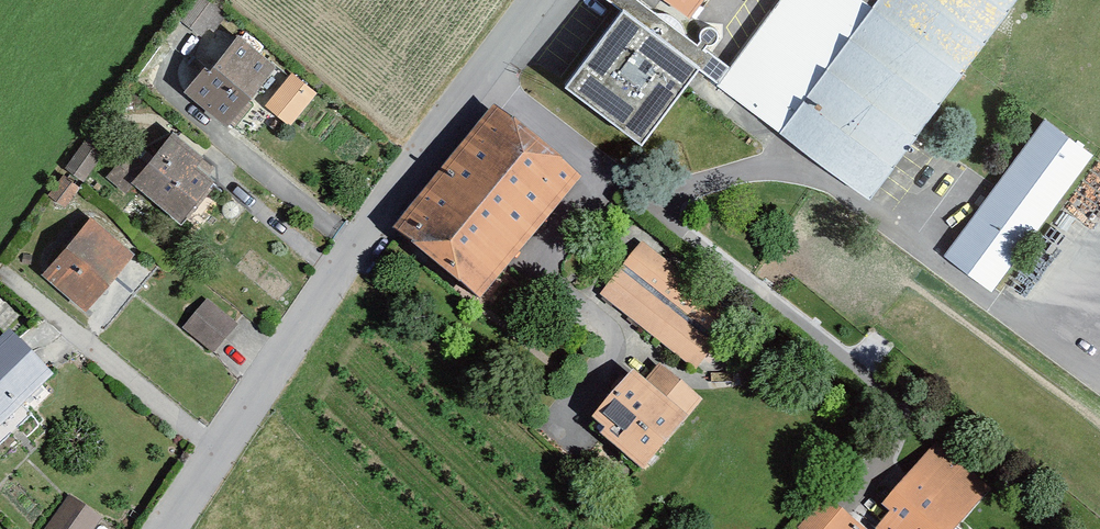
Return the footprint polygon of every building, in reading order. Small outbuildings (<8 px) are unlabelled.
[(575,71),(653,132),(713,55),(643,0),(632,0),(575,71)] [(687,13),(697,0),(671,0),(687,13)] [(719,83),(869,194),(1014,0),(781,0),(719,83)] [(245,30),(201,86),(241,117),(285,61),(245,30)] [(293,68),(268,103),(295,123),(320,87),(293,68)] [(586,175),(500,106),(402,227),(487,296),(586,175)] [(951,249),(1003,286),(1099,155),(1099,145),(1053,111),(951,249)] [(178,125),(140,175),(192,215),(231,165),(178,125)] [(143,247),(97,209),(47,268),(93,306),(143,247)] [(745,312),(648,241),(606,297),(703,368),(745,312)] [(243,320),(212,296),(189,325),(220,349),(243,320)] [(15,331),(0,344),(0,428),(57,377),(15,331)] [(638,369),(593,423),(648,470),(709,398),(667,362),(652,380),(638,369)] [(880,519),(892,528),(959,528),(995,487),(945,444),(880,519)] [(74,494),(48,528),(98,528),(106,518),(74,494)] [(828,498),(803,528),(866,528),(828,498)]
